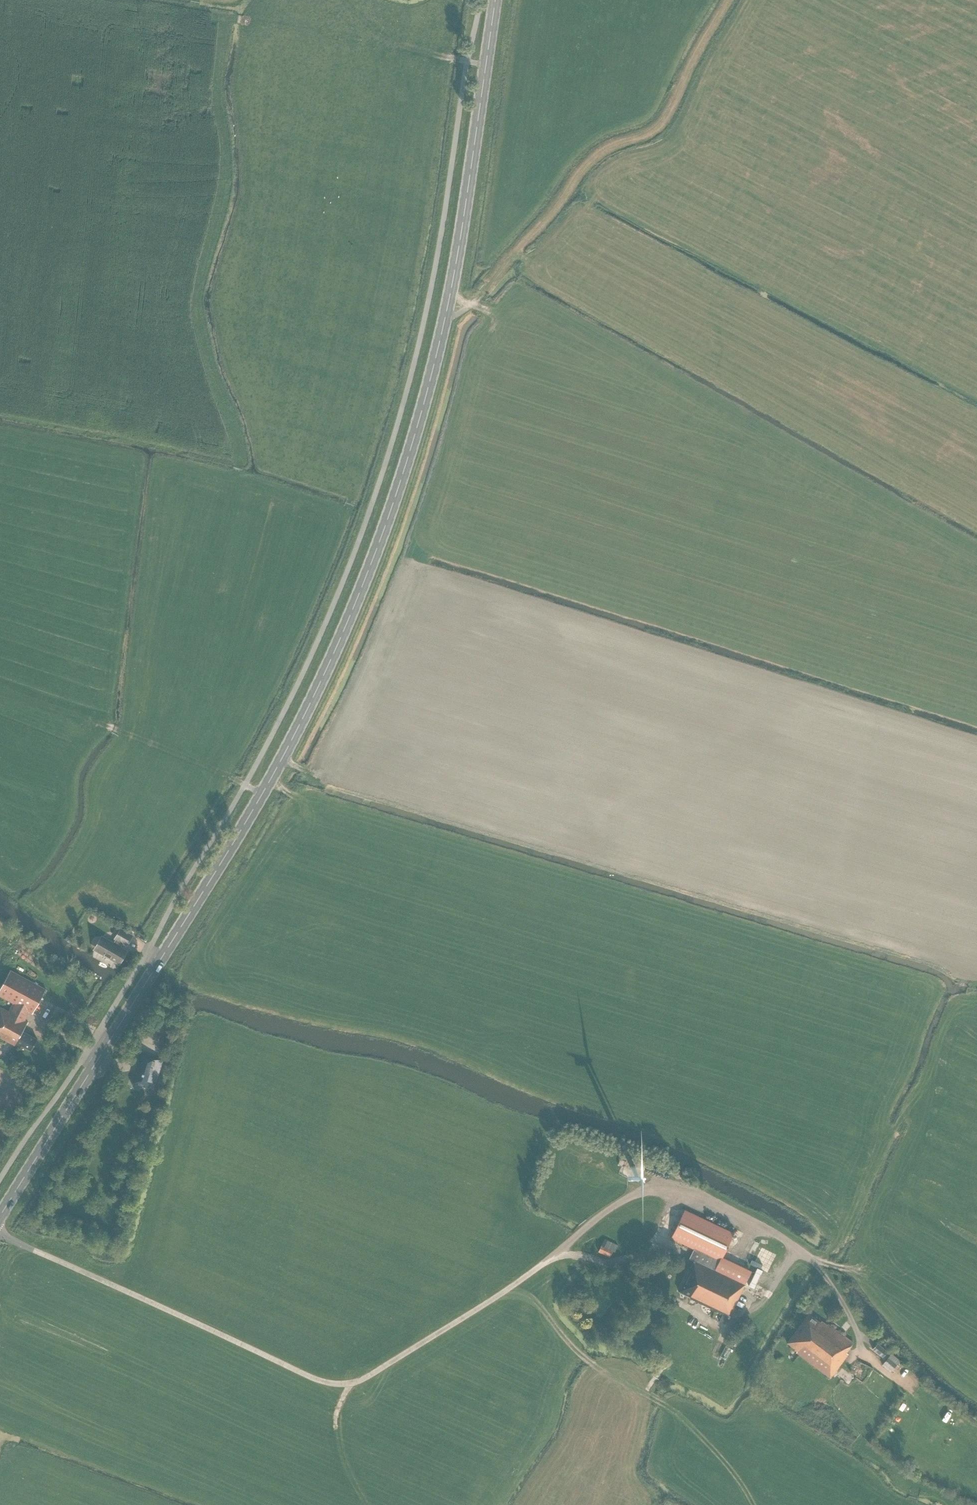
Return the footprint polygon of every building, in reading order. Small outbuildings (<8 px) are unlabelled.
[(127,951),(119,947),(122,942),(127,945),(133,935),(121,928),(115,938),(117,939),(114,944),(102,937),(94,949),(119,964),(127,951)] [(69,934),(65,939),(70,943),(74,939),(69,934)] [(28,1010),(33,1013),(46,989),(10,969),(0,987),(0,995),(13,1002),(9,1011),(0,1006),(0,1038),(20,1049),(21,1046),(29,1050),(35,1038),(22,1031),(28,1021),(24,1019),(28,1010)] [(132,1083),(148,1088),(150,1082),(155,1083),(163,1059),(140,1052),(137,1061),(139,1061),(132,1083)] [(158,1107),(149,1105),(145,1124),(153,1126),(158,1107)] [(733,1234),(684,1211),(671,1239),(693,1249),(688,1259),(694,1262),(680,1293),(690,1298),(690,1299),(728,1317),(732,1308),(733,1309),(744,1286),(744,1285),(750,1272),(721,1258),(733,1234)] [(598,1252),(610,1258),(613,1251),(615,1252),(618,1246),(605,1239),(598,1252)] [(827,1325),(821,1321),(820,1323),(808,1314),(787,1344),(795,1350),(794,1351),(797,1352),(796,1353),(830,1378),(848,1354),(846,1352),(853,1343),(827,1324),(827,1325)] [(877,1343),(872,1349),(882,1357),(887,1352),(877,1343)] [(724,1352),(729,1354),(732,1346),(727,1344),(724,1352)] [(900,1360),(891,1354),(883,1364),(892,1371),(900,1360)]
